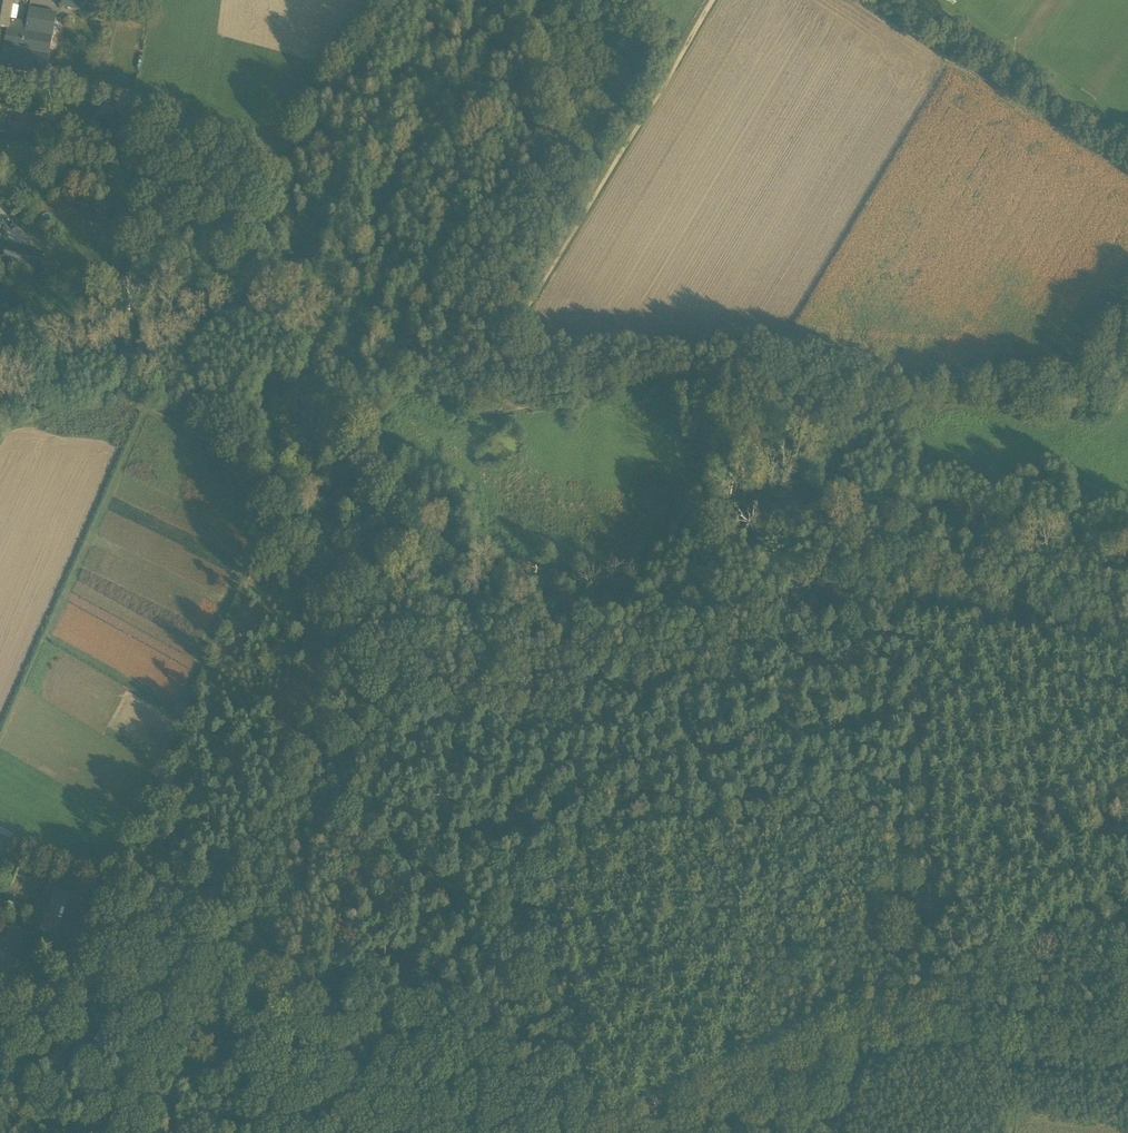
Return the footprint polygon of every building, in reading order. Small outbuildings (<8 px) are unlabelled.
[(16,20),(11,19),(13,6),(14,0),(0,0),(0,28),(7,29),(0,67),(46,76),(58,13),(31,8),(28,22),(16,20)] [(91,0),(63,0),(61,6),(88,13),(91,0)] [(248,601),(254,584),(247,581),(241,598),(248,601)] [(47,900),(55,881),(49,879),(41,898),(47,900)]
